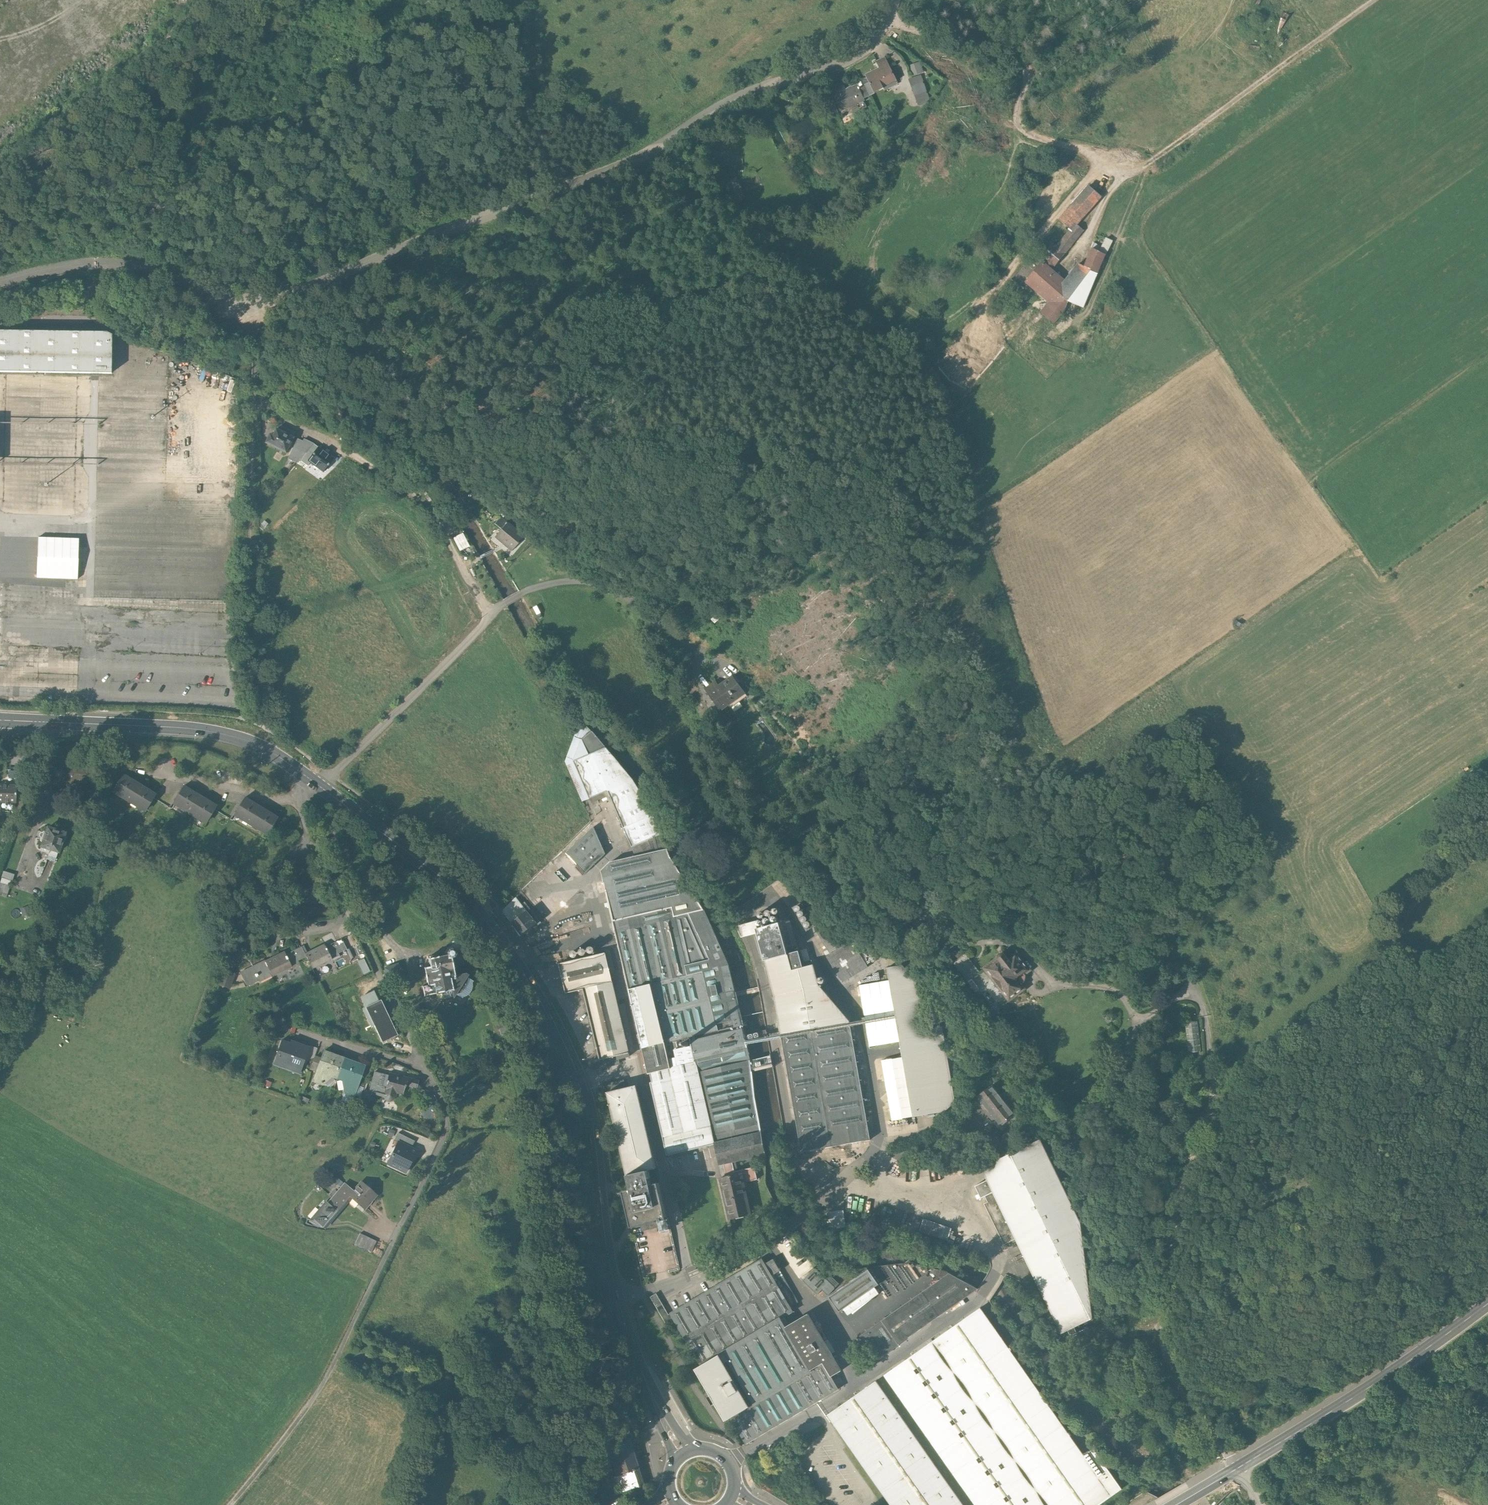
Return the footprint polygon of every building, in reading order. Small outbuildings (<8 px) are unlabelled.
[(890,68),(868,79),(875,94),(885,89),(884,88),(897,82),(890,68)] [(832,88),(843,112),(854,107),(853,104),(859,102),(863,100),(864,102),(871,99),(865,86),(860,88),(858,84),(847,90),(844,83),(832,88)] [(1088,185),(1059,219),(1071,229),(1073,231),(1077,226),(1102,197),(1088,185)] [(1071,229),(1057,246),(1066,253),(1084,231),(1077,226),(1073,231),(1071,229)] [(1106,237),(1100,252),(1106,254),(1113,240),(1106,237)] [(1048,262),(1047,263),(1053,268),(1066,253),(1057,246),(1054,244),(1042,257),(1048,262)] [(1092,249),(1085,266),(1099,272),(1106,254),(1100,252),(1092,249)] [(1084,308),(1099,272),(1085,266),(1077,263),(1064,278),(1053,268),(1047,263),(1044,261),(1025,282),(1048,302),(1040,312),(1054,324),(1065,311),(1068,302),(1084,308)] [(112,376),(113,337),(0,334),(0,373),(112,376)] [(293,437),(276,429),(273,435),(269,434),(265,443),(286,453),(293,437)] [(303,442),(298,439),(288,458),(298,464),(312,444),(304,440),(303,442)] [(319,448),(312,444),(298,464),(305,468),(310,462),(309,462),(319,448)] [(334,458),(319,448),(309,462),(310,462),(324,472),(334,458)] [(495,524),(503,530),(509,522),(501,516),(495,524)] [(496,537),(512,551),(525,536),(509,522),(503,530),(496,537)] [(710,696),(721,712),(745,694),(734,679),(710,696)] [(751,1214),(743,1182),(757,1179),(754,1167),(735,1172),(732,1162),(766,1154),(753,1103),(750,1074),(751,1056),(735,996),(728,967),(704,912),(694,893),(671,857),(662,832),(635,782),(593,731),(581,739),(574,761),(592,803),(610,795),(637,856),(610,863),(601,871),(611,922),(647,1071),(649,1071),(652,1083),(650,1084),(666,1156),(714,1145),(719,1165),(722,1164),(726,1177),(720,1178),(729,1219),(751,1214)] [(121,775),(110,795),(142,814),(154,793),(121,775)] [(183,786),(171,805),(204,825),(216,805),(183,786)] [(20,789),(2,788),(1,804),(0,804),(0,816),(5,816),(5,805),(19,805),(20,789)] [(243,798),(232,818),(265,836),(276,816),(243,798)] [(606,854),(594,827),(566,854),(585,874),(606,854)] [(60,856),(66,835),(47,829),(39,854),(48,856),(50,853),(60,856)] [(501,911),(511,923),(526,912),(536,924),(535,924),(536,926),(540,923),(524,902),(521,905),(515,898),(501,911)] [(536,924),(526,912),(511,923),(517,931),(516,932),(520,936),(535,924),(536,924)] [(828,919),(815,927),(831,954),(827,956),(843,982),(869,966),(853,940),(844,946),(828,919)] [(774,997),(802,1152),(871,1140),(850,1022),(820,984),(814,964),(803,967),(799,951),(789,954),(780,923),(758,928),(756,921),(737,927),(742,938),(758,934),(774,997)] [(342,940),(326,948),(332,960),(340,956),(339,954),(347,950),(342,940)] [(325,945),(305,955),(308,961),(312,970),(332,960),(326,948),(325,945)] [(302,948),(287,955),(293,968),(308,961),(305,955),(302,948)] [(425,994),(452,990),(454,997),(461,990),(466,983),(468,975),(466,973),(454,975),(451,959),(454,958),(456,955),(455,951),(452,949),(447,949),(445,952),(446,956),(429,959),(431,968),(426,968),(429,986),(424,987),(425,994)] [(272,978),(293,968),(287,955),(286,952),(265,962),(272,978)] [(617,1059),(629,1056),(604,952),(557,963),(564,993),(581,990),(598,1060),(594,1061),(596,1069),(618,1064),(617,1059)] [(1000,992),(1008,1003),(1021,993),(1013,982),(1015,981),(1012,976),(1025,966),(1016,954),(1006,961),(1001,954),(993,960),(995,963),(984,971),(990,980),(989,980),(998,993),(1000,992)] [(248,989),(272,978),(265,962),(241,973),(248,989)] [(901,1042),(914,1118),(945,1112),(956,1102),(943,1027),(930,1029),(924,992),(902,966),(888,968),(890,980),(861,985),(871,1047),(901,1042)] [(229,989),(235,976),(223,971),(218,985),(229,989)] [(973,979),(968,982),(975,993),(980,990),(973,979)] [(1000,1009),(994,1007),(991,1009),(991,1013),(994,1017),(999,1016),(1000,1009)] [(387,1013),(372,1021),(382,1042),(394,1036),(391,1030),(395,1028),(387,1013)] [(1204,1053),(1200,1023),(1186,1025),(1190,1055),(1204,1053)] [(305,1063),(310,1048),(291,1042),(290,1044),(282,1041),(273,1066),(300,1075),(305,1063)] [(310,1046),(310,1048),(305,1063),(311,1066),(315,1057),(317,1049),(310,1046)] [(364,1072),(366,1066),(323,1051),(320,1059),(315,1073),(312,1083),(322,1087),(331,1079),(342,1082),(344,1094),(355,1098),(359,1086),(364,1072)] [(320,1059),(315,1057),(311,1066),(310,1071),(315,1073),(320,1059)] [(369,1074),(364,1072),(359,1086),(364,1088),(369,1074)] [(389,1077),(375,1073),(370,1091),(367,1091),(366,1091),(364,1092),(363,1094),(363,1096),(363,1097),(363,1099),(365,1101),(366,1101),(367,1102),(369,1102),(371,1102),(372,1101),(373,1099),(374,1098),(374,1096),(385,1099),(385,1100),(385,1101),(387,1103),(389,1104),(392,1104),(394,1103),(395,1101),(396,1099),(396,1097),(397,1094),(403,1096),(405,1087),(415,1090),(418,1082),(390,1074),(389,1077)] [(622,1081),(600,1086),(602,1095),(606,1094),(625,1176),(627,1176),(629,1187),(630,1187),(631,1190),(622,1192),(631,1228),(667,1219),(658,1183),(650,1186),(649,1179),(650,1179),(648,1171),(655,1169),(635,1086),(624,1089),(622,1081)] [(992,1085),(977,1097),(1001,1128),(1016,1116),(1014,1114),(1019,1111),(1018,1108),(1020,1107),(1013,1098),(1011,1100),(1010,1098),(1005,1102),(992,1085)] [(425,1091),(419,1089),(417,1098),(415,1104),(421,1105),(425,1091)] [(399,1134),(396,1140),(411,1148),(414,1141),(399,1134)] [(411,1148),(396,1140),(386,1161),(405,1170),(415,1149),(411,1148)] [(1041,1140),(983,1168),(989,1180),(977,1186),(982,1198),(986,1196),(989,1202),(985,1204),(1005,1244),(1017,1239),(1062,1333),(1093,1320),(1080,1223),(1041,1140)] [(322,1231),(348,1200),(353,1193),(342,1183),(309,1220),(322,1231)] [(348,1200),(363,1212),(377,1196),(361,1183),(353,1193),(348,1200)] [(842,1208),(825,1209),(826,1227),(843,1225),(842,1208)] [(784,1220),(780,1209),(773,1211),(778,1223),(784,1220)] [(952,1230),(923,1220),(919,1232),(948,1242),(952,1230)] [(814,1268),(790,1233),(776,1243),(801,1279),(817,1295),(822,1289),(828,1295),(839,1284),(831,1276),(827,1280),(814,1268)] [(377,1243),(360,1235),(354,1245),(372,1254),(377,1243)] [(700,1366),(718,1355),(749,1407),(730,1418),(746,1444),(839,1389),(831,1377),(842,1370),(809,1314),(789,1325),(784,1317),(794,1311),(791,1307),(799,1302),(774,1259),(765,1264),(762,1259),(668,1315),(655,1294),(650,1297),(667,1326),(674,1322),(700,1366)] [(859,1276),(830,1297),(840,1312),(879,1284),(866,1268),(854,1269),(859,1276)] [(860,1336),(877,1360),(979,1289),(950,1273),(860,1336)] [(884,1375),(975,1504),(1099,1504),(1122,1489),(1094,1449),(1084,1455),(981,1308),(884,1375)] [(730,1418),(749,1407),(718,1355),(700,1366),(694,1368),(725,1421),(730,1418)] [(876,1381),(828,1415),(891,1504),(963,1504),(876,1381)] [(639,1471),(630,1441),(609,1448),(618,1478),(639,1471)] [(644,1485),(639,1471),(618,1478),(622,1492),(644,1485)]
